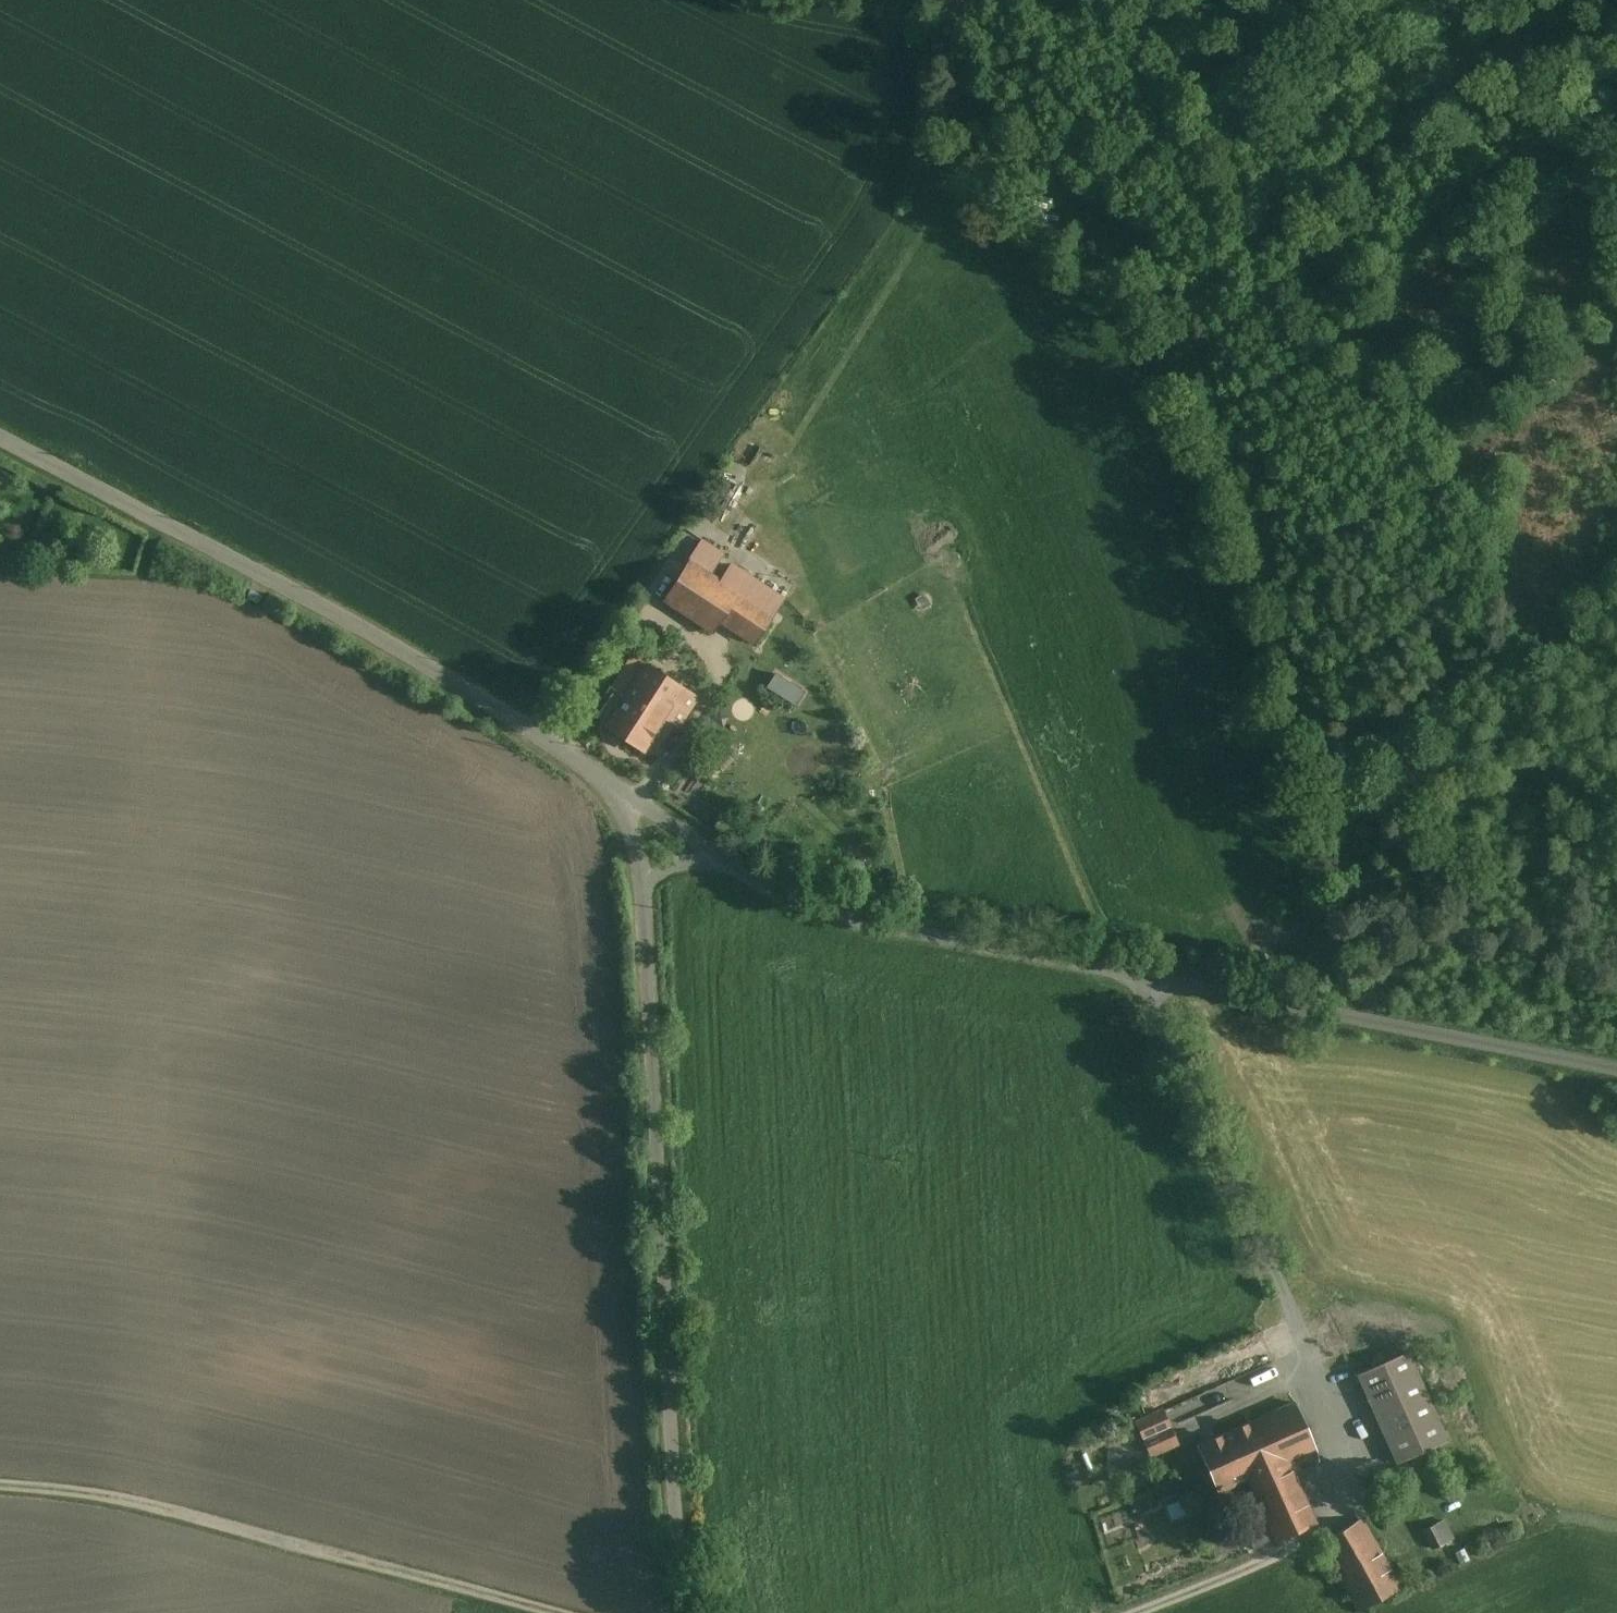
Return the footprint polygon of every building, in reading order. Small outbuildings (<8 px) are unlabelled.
[(720,583),(687,561),(662,598),(713,631),(719,620),(754,643),(771,616),(750,603),(720,583)] [(760,589),(729,568),(720,583),(750,603),(760,589)] [(626,696),(627,694),(627,695),(647,664),(633,654),(612,686),(626,696)] [(695,696),(647,664),(627,695),(627,694),(626,696),(607,725),(644,750),(665,717),(676,724),(695,696)] [(785,669),(774,686),(804,705),(815,688),(785,669)] [(1443,1443),(1408,1355),(1361,1374),(1396,1462),(1443,1443)] [(1190,1441),(1175,1399),(1137,1413),(1152,1454),(1190,1441)] [(1296,1402),(1200,1446),(1222,1493),(1239,1486),(1248,1481),(1263,1515),(1247,1523),(1257,1546),(1319,1518),(1298,1470),(1322,1459),(1296,1402)] [(1239,1486),(1222,1493),(1227,1505),(1244,1497),(1239,1486)] [(1169,1498),(1178,1519),(1193,1512),(1184,1491),(1169,1498)] [(1099,1512),(1111,1543),(1141,1532),(1129,1501),(1099,1512)] [(1365,1518),(1321,1543),(1361,1612),(1405,1588),(1365,1518)] [(1428,1531),(1439,1549),(1460,1536),(1449,1518),(1428,1531)]
